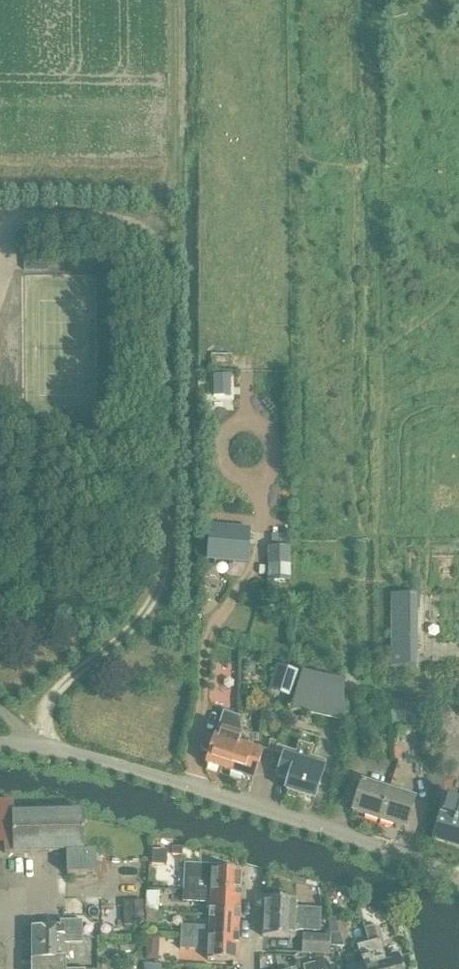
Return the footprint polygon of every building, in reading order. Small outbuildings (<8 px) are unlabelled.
[(24,253),(23,270),(48,270),(48,254),(24,253)] [(224,375),(213,375),(213,396),(224,396),(224,375)] [(211,527),(208,557),(248,561),(251,531),(211,527)] [(272,536),(272,543),(278,543),(287,544),(287,537),(279,536),(272,536)] [(292,547),(269,547),(269,580),(292,580),(292,547)] [(415,651),(392,651),(392,666),(415,666),(415,651)] [(245,664),(243,668),(245,673),(249,674),(254,672),(255,667),(253,663),(249,662),(245,664)] [(281,666),(277,679),(295,684),(298,672),(281,666)] [(290,708),(290,710),(345,723),(344,701),(343,686),(301,674),(290,708)] [(202,741),(200,747),(202,752),(209,754),(205,766),(229,773),(238,746),(241,736),(240,719),(222,713),(214,739),(213,741),(206,739),(202,741)] [(238,746),(229,773),(253,781),(262,754),(238,746)] [(402,750),(393,747),(394,759),(399,760),(402,750)] [(283,755),(276,777),(288,781),(285,791),(288,792),(287,796),(296,799),(297,795),(314,801),(321,779),(320,779),(324,768),(283,755)] [(362,784),(352,813),(379,821),(388,793),(362,784)] [(388,793),(379,821),(405,830),(415,801),(388,793)] [(432,839),(458,848),(458,803),(445,798),(432,839)] [(0,802),(0,844),(4,844),(4,853),(66,852),(66,874),(96,872),(96,852),(84,852),(83,811),(13,813),(13,802),(0,802)] [(172,848),(172,856),(181,856),(182,848),(172,848)] [(152,850),(152,865),(166,865),(167,851),(152,850)] [(183,878),(183,889),(241,893),(241,889),(240,889),(241,871),(229,870),(229,864),(184,862),(183,878)] [(183,889),(182,901),(210,903),(210,913),(209,915),(239,917),(239,915),(239,897),(240,897),(241,893),(183,889)] [(146,892),(145,911),(157,911),(158,893),(146,892)] [(263,913),(262,917),(321,921),(322,909),(296,907),(297,900),(265,898),(264,913),(263,913)] [(145,911),(144,923),(156,923),(157,911),(145,911)] [(180,924),(180,936),(238,940),(239,936),(238,936),(239,919),(239,917),(209,915),(209,917),(209,926),(180,924)] [(262,917),(262,921),(263,921),(262,936),(295,938),(295,931),(320,932),(321,921),(262,917)] [(60,926),(32,926),(32,927),(32,959),(64,959),(68,959),(68,945),(82,945),(82,936),(82,920),(70,920),(59,920),(60,926)] [(303,934),(301,952),(329,954),(330,947),(331,936),(303,934)] [(331,936),(330,947),(344,947),(340,934),(331,935),(331,936)] [(145,936),(143,960),(158,961),(160,937),(145,936)] [(180,936),(179,948),(207,950),(207,959),(236,961),(237,944),(238,944),(238,940),(180,936)] [(368,942),(375,968),(402,968),(399,956),(385,959),(384,953),(383,953),(380,940),(368,942)] [(348,968),(375,968),(368,942),(357,945),(360,959),(361,965),(348,968)] [(32,959),(32,968),(64,968),(64,959),(32,959)] [(315,962),(317,968),(329,968),(327,959),(315,962)]
